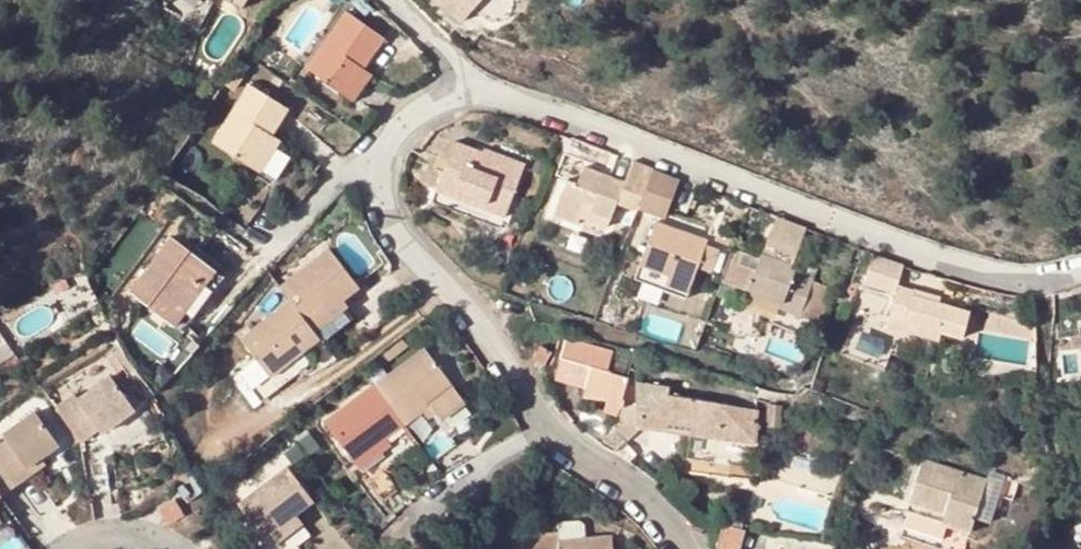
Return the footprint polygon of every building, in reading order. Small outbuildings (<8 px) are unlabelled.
[(228,2),(240,9),(245,0),(229,0),(228,2)] [(462,21),(481,0),(438,0),(462,21)] [(385,38),(346,11),(306,68),(345,95),(364,68),(385,38)] [(372,74),(364,68),(345,95),(354,102),(372,74)] [(289,109),(248,84),(211,142),(251,168),(269,140),(289,109)] [(278,145),(269,140),(251,168),(261,174),(278,145)] [(483,151),(455,141),(435,190),(453,197),(456,191),(487,202),(484,209),(505,218),(526,164),(484,148),(483,151)] [(625,182),(585,166),(578,183),(567,180),(553,215),(578,225),(580,219),(588,203),(594,205),(592,212),(611,219),(617,203),(637,211),(653,168),(633,160),(625,182)] [(681,179),(653,168),(638,208),(665,218),(681,179)] [(487,202),(456,191),(453,197),(484,209),(487,202)] [(611,219),(592,212),(594,205),(588,203),(580,219),(607,228),(611,219)] [(807,228),(777,217),(766,245),(796,256),(807,228)] [(708,241),(655,222),(635,279),(687,298),(708,241)] [(737,238),(719,230),(715,241),(733,248),(733,247),(737,238)] [(216,271),(171,237),(129,293),(175,326),(216,271)] [(796,256),(766,245),(756,270),(739,263),(742,252),(733,247),(733,248),(721,281),(782,304),(780,309),(820,324),(833,289),(813,281),(815,278),(796,272),(798,266),(792,264),(796,256)] [(360,287),(329,248),(280,287),(290,300),(320,339),(323,342),(340,328),(353,319),(340,303),(360,287)] [(885,258),(873,254),(868,270),(885,258)] [(939,303),(914,296),(915,290),(898,285),(904,265),(885,258),(868,270),(863,289),(894,298),(889,317),(942,332),(963,338),(970,311),(939,303)] [(184,333),(225,277),(216,271),(175,326),(184,333)] [(859,283),(853,281),(849,291),(851,294),(854,297),(855,296),(859,283)] [(940,298),(915,290),(914,296),(939,303),(940,298)] [(320,339),(290,300),(240,340),(270,377),(303,352),(320,339)] [(1033,323),(987,313),(983,330),(1034,339),(1033,323)] [(942,332),(889,317),(886,326),(939,342),(942,332)] [(897,340),(853,323),(841,353),(885,370),(897,340)] [(1059,338),(1061,354),(1080,351),(1080,337),(1080,334),(1059,338)] [(613,352),(567,338),(555,379),(586,389),(584,397),(605,399),(606,403),(607,406),(609,409),(614,410),(618,410),(622,405),(628,378),(608,372),(613,352)] [(552,353),(541,346),(534,358),(545,365),(552,353)] [(466,402),(424,347),(374,385),(405,425),(423,411),(430,406),(436,414),(441,421),(466,402)] [(312,363),(303,352),(270,377),(279,388),(296,374),(299,373),(308,366),(312,363)] [(135,410),(111,376),(78,401),(74,396),(57,409),(81,443),(98,429),(102,435),(135,410)] [(757,410),(668,395),(670,387),(638,383),(639,406),(622,405),(620,423),(731,439),(754,442),(757,410)] [(405,425),(374,385),(324,423),(354,463),(386,438),(405,425)] [(782,405),(769,404),(768,426),(781,427),(782,405)] [(436,414),(430,406),(423,411),(429,420),(436,414)] [(36,413),(3,435),(7,441),(0,446),(0,464),(16,486),(31,475),(27,469),(60,446),(36,413)] [(1068,433),(1071,452),(1078,450),(1080,450),(1080,431),(1068,433)] [(391,445),(386,438),(354,463),(359,469),(391,445)] [(396,487),(375,458),(359,469),(381,498),(396,487)] [(46,464),(42,459),(27,469),(31,475),(46,464)] [(986,480),(923,460),(909,502),(911,503),(901,536),(940,548),(948,524),(970,532),(986,480)] [(106,461),(85,465),(90,495),(111,492),(106,461)] [(16,486),(0,464),(0,497),(16,486)] [(313,502),(287,467),(239,504),(242,509),(264,538),(296,514),(313,502)] [(187,516),(178,498),(161,508),(170,524),(187,516)] [(621,527),(603,512),(597,522),(617,534),(621,527)] [(745,515),(732,512),(730,524),(742,526),(745,515)] [(304,523),(296,514),(264,538),(271,548),(304,523)] [(585,524),(580,521),(559,522),(560,533),(560,541),(586,539),(585,524)] [(723,524),(717,548),(721,548),(741,548),(746,530),(723,524)] [(560,541),(560,533),(529,536),(531,548),(613,548),(612,537),(586,539),(560,541)]
